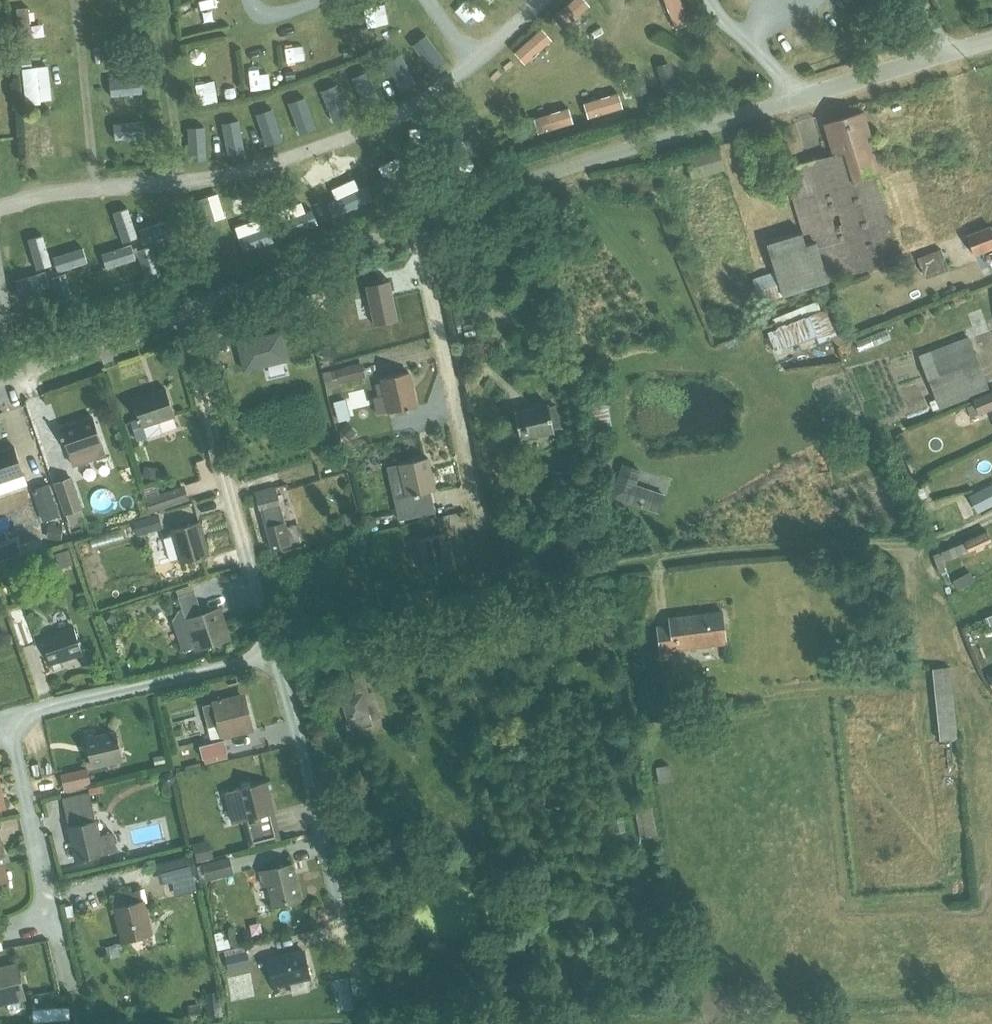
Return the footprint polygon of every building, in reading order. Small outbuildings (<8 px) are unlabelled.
[(184,9),(206,6),(205,0),(183,0),(184,9)] [(552,18),(563,30),(591,6),(586,0),(573,0),(552,18)] [(677,29),(691,23),(682,0),(665,0),(677,29)] [(185,10),(187,21),(218,16),(216,5),(185,10)] [(28,8),(17,9),(20,45),(42,43),(39,23),(30,24),(28,8)] [(302,54),(295,21),(273,25),(279,59),(302,54)] [(418,28),(402,39),(422,67),(438,57),(418,28)] [(542,28),(514,52),(525,64),(553,40),(542,28)] [(316,51),(301,54),(303,66),(318,63),(316,51)] [(236,66),(239,87),(259,84),(255,63),(236,66)] [(49,67),(23,69),(27,104),(53,100),(49,67)] [(670,67),(660,70),(665,87),(675,84),(670,67)] [(344,72),(347,83),(365,79),(363,68),(344,72)] [(641,76),(631,79),(636,96),(646,93),(641,76)] [(315,82),(322,114),(337,110),(331,79),(315,82)] [(619,92),(584,103),(589,118),(623,108),(619,92)] [(296,93),(281,97),(290,128),(305,124),(296,93)] [(136,96),(101,100),(103,125),(139,120),(136,96)] [(263,105),(249,108),(257,139),(271,135),(263,105)] [(569,108),(534,118),(538,134),(574,123),(569,108)] [(775,272),(753,279),(760,303),(904,258),(867,137),(871,136),(864,112),(825,124),(834,154),(783,169),(803,233),(767,244),(775,272)] [(213,119),(219,150),(236,147),(229,115),(213,119)] [(417,120),(413,142),(431,147),(436,120),(427,118),(426,122),(417,120)] [(178,123),(178,152),(195,152),(195,122),(178,123)] [(401,179),(393,182),(397,193),(427,181),(422,170),(415,173),(412,164),(399,169),(401,179)] [(327,195),(318,200),(325,214),(364,195),(357,180),(350,184),(345,172),(322,183),(327,195)] [(199,190),(205,215),(216,213),(210,187),(199,190)] [(111,240),(91,244),(96,266),(133,258),(135,269),(168,261),(158,214),(126,222),(121,201),(103,205),(111,240)] [(303,208),(290,214),(296,225),(308,219),(303,208)] [(242,218),(228,219),(230,247),(243,246),(242,218)] [(967,235),(975,256),(991,249),(991,231),(990,226),(967,235)] [(19,231),(26,269),(6,272),(10,295),(60,287),(57,268),(77,264),(74,241),(39,247),(36,228),(19,231)] [(940,249),(917,258),(925,279),(948,270),(940,249)] [(12,320),(0,253),(0,322),(12,320)] [(390,281),(367,286),(375,326),(398,321),(390,281)] [(463,322),(459,301),(452,302),(456,324),(463,322)] [(776,328),(768,332),(775,351),(816,335),(819,342),(836,336),(826,309),(821,311),(817,301),(772,319),(776,328)] [(886,329),(856,342),(860,352),(890,339),(886,329)] [(281,333),(238,343),(245,371),(288,360),(281,333)] [(969,336),(919,355),(925,371),(919,374),(922,383),(929,381),(930,383),(923,384),(925,391),(932,389),(936,399),(929,401),(933,410),(939,408),(940,409),(990,389),(969,336)] [(337,371),(323,374),(327,391),(341,388),(340,383),(366,377),(362,363),(336,369),(337,371)] [(378,397),(373,398),(377,414),(387,411),(387,413),(395,411),(397,416),(408,414),(407,409),(417,407),(409,373),(380,379),(381,381),(375,383),(378,397)] [(140,425),(133,428),(137,441),(177,428),(174,417),(175,416),(166,390),(133,400),(139,418),(138,418),(140,425)] [(967,406),(971,417),(991,409),(991,391),(973,398),(975,403),(967,406)] [(329,417),(341,415),(336,393),(324,396),(329,417)] [(548,406),(554,429),(562,427),(557,404),(548,406)] [(608,404),(587,408),(592,432),(612,429),(608,404)] [(554,429),(548,406),(548,405),(515,412),(521,439),(554,432),(554,429)] [(94,418),(61,429),(73,466),(106,455),(94,418)] [(0,453),(0,495),(28,485),(15,447),(0,453)] [(428,457),(399,464),(406,496),(435,490),(428,457)] [(622,464),(611,497),(659,514),(666,495),(636,485),(641,470),(622,464)] [(72,476),(54,482),(69,526),(86,520),(72,476)] [(49,484),(33,489),(44,522),(60,516),(49,484)] [(157,485),(142,490),(150,513),(187,500),(183,488),(161,495),(157,485)] [(969,496),(977,512),(991,504),(991,485),(969,496)] [(276,487),(255,493),(260,510),(262,510),(273,551),(294,545),(276,487)] [(334,508),(337,524),(348,521),(345,506),(334,508)] [(159,514),(133,522),(137,535),(163,528),(159,514)] [(169,537),(163,539),(170,561),(179,559),(181,565),(209,556),(199,522),(171,531),(171,533),(168,534),(169,537)] [(49,525),(47,539),(62,540),(63,526),(49,525)] [(987,531),(941,552),(945,562),(991,541),(987,531)] [(445,533),(416,540),(424,573),(452,566),(445,533)] [(68,549),(55,553),(60,568),(73,564),(68,549)] [(940,552),(933,555),(939,573),(941,572),(945,585),(950,583),(940,552)] [(970,572),(953,581),(957,590),(974,580),(970,572)] [(179,598),(194,592),(191,585),(176,590),(179,598)] [(433,590),(412,594),(415,606),(435,602),(433,590)] [(194,592),(179,598),(185,617),(201,611),(195,592),(194,592)] [(21,604),(7,609),(20,646),(34,642),(21,604)] [(178,612),(173,622),(182,651),(229,637),(220,610),(184,622),(181,611),(178,612)] [(669,624),(656,626),(661,660),(681,658),(680,650),(727,644),(723,610),(669,617),(669,624)] [(72,627),(41,637),(53,670),(64,666),(62,660),(81,653),(72,627)] [(951,667),(932,669),(940,744),(947,744),(946,740),(958,739),(951,667)] [(357,694),(341,699),(351,732),(382,722),(373,692),(369,693),(362,670),(351,674),(357,694)] [(219,723),(210,726),(213,739),(251,731),(242,697),(215,704),(219,723)] [(219,723),(215,704),(205,706),(210,726),(219,723)] [(95,731),(84,734),(92,767),(123,760),(117,733),(97,738),(95,731)] [(224,740),(200,746),(204,760),(205,759),(207,765),(228,759),(227,754),(228,753),(224,740)] [(669,765),(656,767),(660,783),(672,781),(669,765)] [(645,769),(635,771),(641,804),(635,805),(641,839),(658,836),(645,769)] [(88,770),(64,775),(67,789),(91,783),(88,770)] [(165,772),(161,778),(163,784),(170,786),(175,783),(176,775),(172,772),(165,772)] [(271,799),(270,793),(273,793),(271,782),(225,793),(232,823),(243,821),(272,815),(268,800),(271,799)] [(91,793),(63,800),(77,861),(117,851),(113,832),(100,835),(91,793)] [(272,815),(243,821),(250,848),(282,839),(270,793),(271,799),(268,800),(272,815)] [(9,881),(0,832),(0,883),(9,881)] [(210,840),(193,844),(197,861),(214,857),(210,840)] [(193,856),(156,864),(160,884),(172,881),(176,896),(197,891),(193,875),(197,874),(193,856)] [(230,857),(202,864),(206,881),(234,874),(230,857)] [(292,866),(259,874),(262,887),(267,886),(272,906),(300,900),(292,866)] [(140,890),(114,897),(124,941),(153,934),(145,899),(143,900),(140,890)] [(523,929),(515,930),(518,950),(530,948),(528,938),(525,938),(523,929)] [(223,931),(214,933),(218,950),(230,947),(228,939),(224,940),(223,931)] [(96,941),(98,953),(112,951),(110,939),(96,941)] [(229,956),(220,958),(225,977),(231,976),(230,971),(250,966),(245,946),(228,950),(229,956)] [(303,950),(267,959),(275,993),(291,989),(293,996),(310,992),(307,980),(310,980),(303,950)] [(7,1002),(8,1004),(27,1000),(18,962),(0,967),(0,969),(15,965),(23,999),(7,1002)] [(0,969),(0,1004),(7,1002),(23,999),(15,965),(0,969)] [(220,991),(205,993),(208,1017),(223,1015),(220,991)] [(200,1005),(188,1005),(189,1020),(201,1019),(200,1005)]
